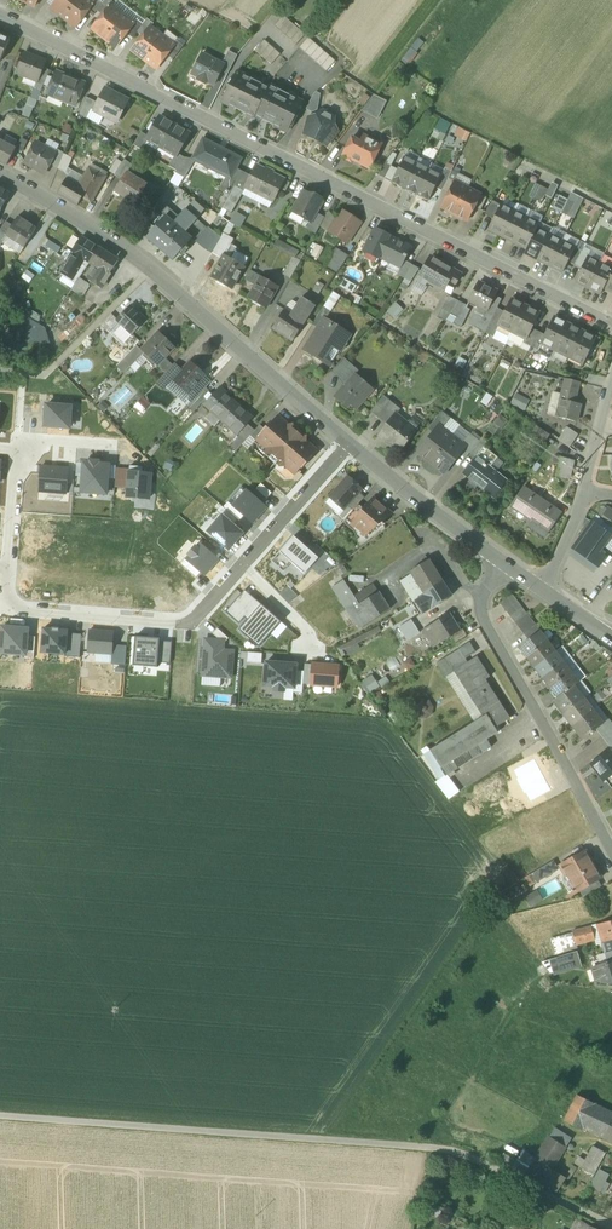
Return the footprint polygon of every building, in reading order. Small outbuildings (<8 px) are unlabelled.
[(63,18),(77,0),(58,0),(51,9),(63,18)] [(90,0),(77,0),(63,18),(75,27),(87,12),(94,3),(93,3),(90,0)] [(98,10),(103,3),(100,0),(95,0),(93,3),(94,3),(87,12),(93,16),(98,10)] [(103,3),(98,10),(104,14),(111,5),(113,2),(110,0),(105,0),(103,3)] [(92,29),(104,38),(123,14),(111,5),(104,14),(92,29)] [(134,24),(123,14),(104,38),(116,48),(128,32),(134,24)] [(274,26),(296,45),(305,34),(284,15),(274,26)] [(149,17),(143,25),(139,30),(145,34),(151,27),(155,21),(149,17)] [(134,36),(139,30),(143,25),(137,20),(134,24),(128,32),(134,36)] [(132,51),(144,60),(163,36),(151,27),(145,34),(132,51)] [(0,36),(0,62),(1,62),(10,40),(0,36)] [(175,45),(163,36),(144,60),(156,69),(169,52),(175,45)] [(299,48),(325,71),(334,61),(308,38),(299,48)] [(169,52),(175,57),(185,44),(179,40),(175,45),(169,52)] [(255,50),(272,65),(281,54),(265,40),(255,50)] [(221,71),(228,75),(238,55),(229,51),(222,64),(225,65),(221,71)] [(37,80),(38,81),(43,67),(45,61),(25,53),(17,72),(37,80)] [(207,81),(214,85),(221,71),(225,65),(222,64),(202,54),(192,74),(199,77),(198,80),(206,84),(207,81)] [(34,88),(41,91),(50,70),(43,67),(38,81),(37,80),(34,88)] [(57,73),(50,70),(41,91),(49,94),(57,73)] [(74,106),(74,107),(85,81),(84,81),(83,83),(58,73),(59,71),(58,71),(57,73),(49,94),(48,96),(49,96),(50,94),(75,104),(74,106)] [(84,81),(59,71),(58,73),(83,83),(84,81)] [(254,118),(255,116),(269,88),(238,72),(223,102),(254,118)] [(270,85),(269,88),(255,116),(286,132),(302,101),(270,85)] [(104,115),(117,122),(128,100),(117,94),(115,97),(105,91),(106,89),(105,89),(98,103),(94,110),(104,115)] [(39,96),(48,100),(49,96),(48,96),(49,94),(41,91),(39,96)] [(306,109),(312,112),(317,110),(320,94),(316,92),(314,94),(306,109)] [(50,94),(49,96),(74,106),(75,104),(50,94)] [(362,110),(378,119),(387,101),(374,94),(362,110)] [(80,113),(87,118),(91,109),(95,101),(86,97),(80,113)] [(91,109),(87,118),(100,125),(104,115),(94,110),(91,109)] [(318,139),(326,145),(336,132),(333,125),(334,118),(322,112),(316,117),(309,118),(305,135),(315,137),(318,139)] [(175,155),(176,156),(178,154),(190,133),(160,116),(148,137),(147,139),(149,140),(175,155)] [(28,121),(25,127),(32,130),(35,124),(28,121)] [(62,131),(69,134),(73,126),(66,123),(62,131)] [(134,145),(143,150),(149,140),(147,139),(148,137),(141,133),(134,145)] [(60,140),(67,143),(70,136),(63,134),(60,140)] [(7,135),(3,142),(14,148),(18,140),(7,135)] [(343,155),(364,165),(369,156),(374,159),(381,144),(364,136),(361,142),(352,137),(343,155)] [(21,138),(16,149),(22,152),(28,142),(21,138)] [(48,139),(44,146),(56,152),(58,149),(60,145),(48,139)] [(7,165),(16,149),(14,148),(3,142),(0,141),(0,161),(7,165)] [(193,159),(210,167),(211,166),(228,174),(232,176),(236,168),(241,158),(224,149),(223,151),(202,141),(193,159)] [(25,163),(45,174),(50,164),(56,152),(44,146),(36,142),(25,163)] [(50,164),(58,168),(64,153),(58,149),(56,152),(50,164)] [(72,156),(64,153),(58,168),(67,172),(68,167),(72,156)] [(169,166),(177,171),(184,158),(184,157),(178,154),(176,156),(175,155),(169,166)] [(369,156),(364,165),(369,168),(374,159),(369,156)] [(191,163),(184,158),(177,171),(175,173),(183,177),(191,163)] [(399,185),(404,188),(416,164),(404,158),(398,169),(392,181),(393,182),(393,183),(398,186),(399,185)] [(109,172),(115,175),(122,163),(116,159),(109,172)] [(115,175),(122,179),(126,172),(129,174),(134,166),(124,160),(122,163),(115,175)] [(379,175),(385,179),(391,166),(385,163),(379,175)] [(415,193),(417,194),(429,170),(416,164),(404,188),(410,190),(409,191),(415,194),(415,193)] [(225,179),(228,174),(211,166),(210,167),(208,170),(213,173),(214,176),(218,178),(221,177),(225,179)] [(246,187),(273,200),(279,188),(284,179),(283,179),(256,166),(251,175),(246,186),(246,187)] [(398,169),(391,166),(385,179),(391,182),(392,181),(398,169)] [(69,174),(66,179),(78,186),(84,176),(68,167),(67,172),(66,173),(69,174)] [(84,176),(78,186),(87,191),(83,197),(91,202),(105,177),(89,167),(84,176)] [(243,171),(236,168),(232,176),(228,174),(225,179),(221,188),(230,194),(235,185),(243,171)] [(435,188),(442,191),(448,178),(452,172),(452,171),(445,168),(441,176),(435,188)] [(441,176),(429,170),(417,194),(422,196),(422,197),(427,200),(428,199),(429,200),(435,188),(441,176)] [(243,171),(235,185),(244,191),(246,187),(246,186),(251,175),(243,171)] [(135,203),(141,194),(147,185),(129,174),(126,172),(122,179),(115,191),(135,203)] [(448,178),(455,182),(468,188),(471,182),(452,172),(448,178)] [(279,188),(285,191),(290,182),(284,178),(283,179),(284,179),(279,188)] [(455,182),(448,178),(442,191),(448,194),(455,182)] [(78,206),(83,197),(87,191),(78,186),(66,179),(57,194),(78,206)] [(455,214),(468,188),(455,182),(448,194),(442,207),(455,214)] [(553,182),(549,190),(542,186),(536,183),(529,196),(536,199),(542,203),(547,194),(553,197),(559,185),(553,182)] [(156,190),(147,185),(141,194),(150,199),(156,190)] [(231,213),(244,191),(235,185),(230,194),(222,208),(231,213)] [(1,210),(10,193),(0,188),(0,209),(1,210)] [(481,195),(468,188),(455,214),(468,220),(474,207),(481,195)] [(292,211),(311,222),(315,215),(322,202),(322,199),(317,196),(314,197),(304,191),(292,211)] [(474,207),(481,210),(487,198),(481,195),(474,207)] [(574,203),(568,199),(559,195),(552,208),(561,212),(568,216),(574,203)] [(179,217),(174,222),(185,232),(193,224),(197,219),(205,210),(194,200),(186,209),(179,217)] [(485,215),(494,219),(501,205),(492,200),(485,215)] [(489,229),(502,235),(514,211),(501,205),(494,219),(489,229)] [(161,213),(166,216),(174,222),(179,217),(167,206),(161,213)] [(329,231),(348,244),(361,222),(343,210),(329,231)] [(526,218),(514,211),(502,235),(514,242),(526,218)] [(242,227),(247,217),(238,212),(233,222),(242,227)] [(307,229),(315,234),(323,220),(315,215),(311,222),(307,229)] [(7,233),(26,245),(37,228),(18,216),(13,225),(7,233)] [(192,238),(185,232),(174,222),(166,216),(146,238),(157,247),(158,246),(173,260),(192,238)] [(539,224),(526,218),(514,242),(527,248),(537,228),(539,224)] [(207,228),(197,219),(193,224),(203,233),(207,228)] [(7,221),(0,231),(6,235),(7,233),(13,225),(7,221)] [(540,222),(539,224),(537,228),(550,235),(553,228),(540,222)] [(359,238),(366,242),(373,230),(367,226),(359,238)] [(203,248),(212,253),(221,237),(212,232),(208,228),(207,228),(203,233),(196,241),(203,248)] [(378,258),(379,256),(389,237),(390,236),(375,228),(363,251),(378,258)] [(550,235),(537,228),(527,248),(525,252),(538,259),(550,235)] [(26,245),(7,233),(6,235),(7,236),(24,248),(26,245)] [(563,241),(550,235),(538,259),(551,265),(563,241)] [(7,236),(3,242),(20,254),(24,248),(7,236)] [(73,251),(75,253),(85,259),(90,262),(99,248),(82,237),(73,251)] [(228,241),(221,237),(212,253),(218,257),(228,241)] [(379,256),(390,261),(392,262),(393,261),(401,265),(402,265),(404,261),(411,248),(389,237),(379,256)] [(48,239),(45,246),(57,253),(61,247),(48,239)] [(575,248),(563,241),(551,265),(563,272),(568,262),(575,248)] [(173,261),(173,260),(158,246),(157,247),(173,261)] [(338,272),(349,255),(336,247),(325,265),(338,272)] [(584,247),(582,251),(575,265),(581,268),(587,257),(588,257),(591,251),(584,247)] [(91,263),(96,266),(109,275),(110,274),(110,273),(118,261),(99,248),(90,262),(91,263)] [(568,262),(575,265),(582,251),(575,248),(568,262)] [(231,260),(244,267),(249,258),(236,251),(231,260)] [(376,262),(378,258),(363,251),(361,255),(376,262)] [(78,270),(85,259),(75,253),(68,263),(78,270)] [(211,278),(231,289),(244,267),(231,260),(224,255),(211,278)] [(431,256),(416,280),(425,286),(428,282),(443,291),(449,280),(455,271),(431,256)] [(575,281),(588,287),(600,263),(588,257),(587,257),(581,268),(575,281)] [(283,274),(291,278),(298,266),(290,261),(283,274)] [(397,274),(401,265),(393,261),(392,262),(390,261),(386,268),(397,274)] [(397,274),(404,277),(412,265),(404,261),(402,265),(401,265),(397,274)] [(64,274),(72,279),(78,270),(68,263),(62,273),(64,274)] [(600,263),(588,287),(601,294),(604,287),(611,271),(611,269),(600,263)] [(419,268),(412,265),(404,277),(411,281),(419,268)] [(111,275),(110,274),(109,275),(96,266),(88,278),(103,287),(111,275)] [(247,277),(257,283),(261,276),(251,270),(247,277)] [(461,274),(455,271),(449,280),(456,284),(461,274)] [(72,279),(64,274),(60,281),(72,289),(77,282),(72,279)] [(248,298),(266,308),(278,286),(261,276),(257,283),(248,298)] [(72,289),(84,298),(90,288),(78,280),(77,282),(72,289)] [(313,290),(319,293),(324,284),(318,281),(313,290)] [(470,300),(478,305),(487,309),(494,296),(496,291),(479,282),(470,300)] [(332,310),(341,295),(334,291),(326,307),(332,310)] [(501,300),(494,296),(487,309),(478,305),(475,310),(483,315),(476,328),(485,332),(497,307),(501,300)] [(299,308),(309,315),(315,305),(302,297),(297,304),(300,306),(299,308)] [(446,320),(450,314),(458,301),(448,297),(438,315),(446,320)] [(499,325),(512,331),(526,305),(512,298),(511,298),(505,311),(498,324),(499,325)] [(467,306),(458,301),(450,314),(456,317),(452,323),(453,324),(460,327),(470,309),(467,308),(467,306)] [(396,317),(405,308),(398,302),(389,311),(396,317)] [(300,306),(297,304),(291,313),(294,315),(299,308),(300,306)] [(118,320),(132,335),(147,320),(139,312),(138,313),(130,307),(132,305),(131,305),(117,319),(116,319),(118,320)] [(530,307),(526,305),(512,331),(525,338),(526,338),(532,327),(539,312),(540,312),(539,312),(530,307)] [(312,324),(319,328),(324,320),(325,320),(331,311),(323,306),(312,324)] [(485,332),(493,336),(499,325),(498,324),(505,311),(497,307),(485,332)] [(305,322),(294,315),(291,313),(284,308),(272,327),(293,340),(305,322)] [(299,308),(294,315),(305,322),(309,315),(299,308)] [(32,310),(27,317),(37,323),(42,316),(32,310)] [(483,315),(475,310),(468,323),(476,328),(483,315)] [(101,324),(107,331),(118,320),(116,319),(117,319),(112,313),(101,324)] [(542,343),(555,350),(568,324),(564,321),(563,321),(554,317),(554,316),(545,334),(541,342),(542,343)] [(26,343),(50,343),(46,329),(37,323),(27,317),(26,317),(26,343)] [(122,345),(132,335),(118,320),(107,331),(122,345)] [(306,349),(321,358),(330,344),(339,350),(349,335),(325,320),(324,320),(319,328),(306,349)] [(555,350),(568,356),(582,330),(572,326),(573,326),(572,325),(572,326),(568,324),(555,350)] [(523,342),(531,346),(538,331),(532,327),(526,338),(525,338),(523,342)] [(586,333),(582,330),(568,356),(583,364),(596,338),(596,337),(595,338),(586,333),(586,332),(586,333)] [(545,334),(538,331),(531,346),(538,350),(542,343),(541,342),(545,334)] [(144,353),(157,365),(165,357),(175,347),(159,332),(142,350),(144,353)] [(330,364),(339,350),(330,344),(321,358),(330,364)] [(131,367),(142,355),(144,353),(142,350),(136,345),(134,348),(140,354),(130,364),(124,358),(117,366),(125,374),(131,367)] [(124,358),(130,364),(140,354),(134,348),(124,358)] [(142,355),(131,367),(136,372),(147,361),(142,355)] [(166,372),(173,365),(165,357),(157,365),(166,373),(166,372)] [(333,369),(340,376),(351,364),(344,357),(333,369)] [(175,381),(189,393),(205,375),(191,362),(184,370),(175,381)] [(173,365),(166,372),(172,377),(172,378),(175,381),(184,370),(175,363),(173,365)] [(353,373),(354,374),(358,370),(351,364),(340,376),(345,381),(353,373)] [(156,383),(162,388),(172,378),(172,377),(166,372),(166,373),(156,383)] [(339,399),(350,409),(354,408),(363,398),(363,393),(361,392),(367,385),(354,374),(353,373),(345,381),(346,386),(338,394),(339,399)] [(172,378),(162,388),(164,390),(171,393),(183,399),(189,393),(175,381),(172,378)] [(566,378),(564,387),(574,389),(577,390),(579,382),(566,378)] [(363,393),(363,398),(372,389),(367,385),(361,392),(363,393)] [(206,387),(199,396),(204,401),(202,403),(205,405),(214,394),(206,387)] [(571,402),(574,389),(564,387),(556,417),(576,422),(581,404),(574,402),(571,402)] [(212,411),(221,419),(236,403),(219,388),(214,394),(205,405),(212,411)] [(527,410),(531,398),(516,393),(512,405),(527,410)] [(370,411),(387,425),(395,415),(396,415),(401,409),(384,395),(370,411)] [(189,407),(194,412),(202,403),(204,401),(199,396),(189,407)] [(144,397),(134,407),(142,414),(151,404),(144,397)] [(109,407),(103,401),(98,406),(104,412),(109,407)] [(253,418),(236,403),(221,419),(238,435),(248,424),(253,418)] [(63,406),(46,405),(45,426),(70,429),(71,416),(73,416),(74,405),(63,404),(63,406)] [(194,412),(189,407),(179,418),(184,423),(194,412)] [(216,426),(221,419),(212,411),(206,417),(216,426)] [(428,428),(434,432),(439,426),(443,429),(451,418),(442,411),(428,428)] [(500,414),(493,423),(500,428),(506,420),(500,414)] [(285,467),(295,475),(298,471),(317,450),(278,415),(265,430),(256,440),(265,449),(271,448),(272,455),(279,461),(281,461),(285,460),(285,467)] [(389,443),(399,451),(415,431),(414,430),(413,431),(395,417),(396,415),(395,415),(387,425),(379,435),(380,435),(381,434),(390,442),(389,443)] [(413,431),(414,430),(396,415),(395,417),(413,431)] [(458,428),(461,426),(451,418),(443,429),(452,436),(458,428)] [(494,436),(500,428),(493,423),(487,431),(494,436)] [(248,424),(238,435),(240,436),(242,434),(247,439),(250,436),(255,430),(248,424)] [(250,436),(256,440),(265,430),(260,425),(255,430),(250,436)] [(418,453),(431,463),(452,436),(443,429),(439,426),(434,432),(418,453)] [(461,426),(458,428),(468,436),(470,433),(461,426)] [(559,440),(570,448),(579,434),(567,427),(559,440)] [(458,428),(452,436),(461,443),(468,436),(458,428)] [(530,435),(543,444),(549,437),(535,428),(530,435)] [(471,434),(479,441),(481,438),(473,432),(471,434)] [(466,457),(470,453),(479,441),(471,434),(470,433),(468,436),(461,443),(465,446),(460,453),(466,457)] [(232,445),(237,450),(242,444),(247,439),(242,434),(240,436),(232,445)] [(381,434),(380,435),(389,443),(390,442),(381,434)] [(247,439),(242,444),(248,449),(256,440),(250,436),(247,439)] [(465,446),(461,443),(452,436),(431,463),(444,473),(460,453),(465,446)] [(481,438),(479,441),(470,453),(475,457),(483,446),(484,447),(487,443),(481,438)] [(463,472),(495,497),(507,481),(500,476),(498,479),(487,470),(497,457),(484,447),(483,446),(475,457),(463,472)] [(556,476),(569,479),(573,460),(561,457),(556,476)] [(167,459),(163,468),(171,471),(175,462),(167,459)] [(90,463),(84,463),(83,476),(82,488),(82,493),(107,494),(108,478),(109,465),(99,464),(99,462),(90,461),(90,463)] [(83,476),(84,463),(77,462),(76,475),(83,476)] [(117,465),(109,465),(108,478),(115,478),(116,468),(117,465)] [(130,466),(130,469),(128,489),(128,497),(149,499),(151,473),(142,473),(142,467),(130,466)] [(69,469),(41,467),(39,491),(67,494),(69,469)] [(115,488),(128,489),(130,469),(116,468),(115,478),(115,488)] [(330,497),(343,509),(346,505),(358,492),(361,489),(348,477),(330,497)] [(272,493),(261,483),(256,489),(267,499),(272,493)] [(228,501),(234,506),(247,491),(242,486),(228,501)] [(532,520),(549,531),(561,514),(542,501),(543,500),(524,487),(512,504),(534,518),(532,520)] [(244,516),(252,523),(266,507),(247,491),(234,506),(244,516)] [(346,505),(352,510),(359,503),(364,497),(358,492),(346,505)] [(344,520),(345,519),(352,510),(346,505),(343,509),(330,497),(325,503),(344,520)] [(351,524),(364,535),(392,514),(373,498),(364,508),(351,524)] [(238,520),(240,521),(244,516),(234,506),(228,501),(223,507),(238,520)] [(364,508),(359,503),(352,510),(345,519),(351,524),(364,508)] [(222,506),(217,511),(222,516),(233,525),(238,520),(223,507),(222,506)] [(611,537),(611,538),(611,510),(608,507),(600,518),(597,516),(593,522),(600,528),(611,536),(611,537)] [(209,532),(229,550),(243,534),(233,525),(222,516),(209,532)] [(605,557),(599,553),(604,546),(611,537),(611,536),(600,528),(593,522),(592,522),(572,548),(598,567),(605,557)] [(294,536),(280,552),(291,563),(305,574),(319,558),(294,536)] [(198,542),(201,544),(209,552),(214,546),(203,537),(198,542)] [(611,537),(604,546),(611,552),(611,538),(611,537)] [(218,560),(209,552),(201,544),(197,548),(195,546),(188,554),(191,556),(187,560),(201,573),(204,575),(218,560)] [(280,552),(272,561),(284,571),(291,563),(280,552)] [(196,578),(201,573),(187,560),(185,558),(180,564),(196,578)] [(410,596),(413,601),(425,594),(424,593),(443,582),(429,560),(410,571),(412,574),(401,581),(410,596)] [(347,572),(341,563),(335,568),(340,576),(347,572)] [(335,586),(355,617),(364,612),(359,605),(360,604),(354,596),(344,580),(335,586)] [(451,595),(443,582),(424,593),(425,594),(413,601),(422,614),(451,595)] [(354,596),(360,604),(378,592),(373,584),(354,596)] [(262,605),(245,590),(242,594),(248,599),(258,608),(259,609),(262,605)] [(390,609),(378,592),(360,604),(359,605),(364,612),(370,622),(390,609)] [(248,599),(242,594),(232,604),(238,610),(248,599)] [(501,604),(506,611),(518,602),(512,595),(501,604)] [(245,617),(248,620),(258,608),(248,599),(238,610),(232,604),(226,612),(239,624),(245,617)] [(412,620),(422,614),(413,601),(407,605),(408,607),(404,609),(411,619),(412,620)] [(522,608),(518,602),(506,611),(511,617),(522,608)] [(267,616),(271,613),(262,605),(259,609),(267,616)] [(259,609),(258,608),(248,620),(239,630),(249,639),(252,635),(262,644),(281,622),(271,613),(267,616),(259,609)] [(527,614),(522,608),(511,617),(515,623),(527,614)] [(393,616),(399,627),(411,619),(404,609),(393,616)] [(370,622),(364,612),(355,617),(361,628),(370,622)] [(429,626),(430,626),(440,643),(451,636),(460,631),(449,614),(429,626)] [(531,619),(527,614),(515,623),(519,628),(531,619)] [(399,627),(403,634),(416,626),(412,620),(411,619),(399,627)] [(536,625),(531,619),(519,628),(524,634),(536,625)] [(540,631),(536,625),(524,634),(528,640),(538,632),(540,631)] [(420,633),(416,626),(403,634),(407,641),(420,633)] [(433,647),(440,643),(430,626),(423,630),(433,647)] [(11,628),(2,627),(0,653),(26,655),(27,636),(28,629),(21,629),(11,628)] [(42,653),(66,655),(67,635),(68,630),(60,630),(60,628),(52,627),(52,629),(43,629),(42,653)] [(213,634),(220,641),(224,644),(228,638),(218,628),(213,634)] [(451,636),(455,642),(466,635),(462,629),(460,631),(451,636)] [(114,632),(89,630),(88,652),(112,654),(113,645),(114,632)] [(541,630),(540,631),(538,632),(546,643),(549,641),(541,630)] [(519,647),(527,658),(546,643),(538,632),(528,640),(519,647)] [(82,636),(67,635),(66,655),(66,657),(80,658),(82,636)] [(249,639),(259,647),(262,644),(252,635),(249,639)] [(36,637),(27,636),(26,655),(26,658),(34,659),(36,637)] [(158,663),(160,641),(148,640),(148,638),(135,637),(134,660),(144,660),(144,667),(158,668),(158,663)] [(223,651),(224,644),(220,641),(205,640),(202,676),(222,677),(231,678),(233,651),(223,651)] [(172,642),(160,641),(158,663),(171,664),(172,642)] [(470,642),(460,649),(466,659),(476,652),(470,642)] [(554,653),(546,643),(527,658),(535,668),(554,653)] [(127,646),(113,645),(112,654),(112,664),(126,665),(127,646)] [(562,663),(571,656),(563,646),(554,653),(562,663)] [(445,658),(454,673),(455,672),(454,671),(468,662),(466,659),(460,649),(445,658)] [(263,653),(247,652),(247,662),(262,663),(263,653)] [(562,663),(554,653),(535,668),(543,678),(562,663)] [(571,656),(562,663),(569,673),(578,666),(571,656)] [(486,715),(495,728),(510,719),(486,680),(490,677),(477,657),(468,662),(454,671),(455,672),(456,674),(468,693),(471,692),(486,715)] [(411,658),(403,663),(409,672),(417,667),(411,658)] [(437,663),(447,680),(448,679),(456,674),(455,672),(454,673),(445,658),(437,663)] [(264,686),(286,687),(294,688),(296,670),(296,665),(266,662),(264,686)] [(569,673),(562,663),(543,678),(551,688),(569,673)] [(339,667),(312,665),(311,684),(338,686),(339,667)] [(578,666),(569,673),(577,683),(581,680),(586,676),(578,666)] [(304,671),(296,670),(294,688),(294,692),(303,693),(304,671)] [(577,683),(569,673),(551,688),(558,698),(572,687),(577,683)] [(468,693),(456,674),(448,679),(475,722),(486,715),(471,692),(468,693)] [(373,675),(363,681),(371,693),(380,687),(373,675)] [(222,677),(202,676),(202,685),(221,687),(222,677)] [(584,698),(589,694),(591,692),(581,680),(577,683),(572,687),(582,700),(584,698)] [(294,692),(294,688),(286,687),(285,699),(294,700),(294,692)] [(582,700),(572,687),(558,698),(554,701),(563,714),(582,700)] [(594,710),(598,706),(589,694),(584,698),(594,710)] [(591,712),(594,710),(584,698),(582,700),(591,712)] [(591,712),(582,700),(563,714),(573,726),(591,712)] [(603,722),(608,719),(598,706),(594,710),(603,722)] [(594,710),(591,712),(601,724),(603,722),(594,710)] [(601,724),(591,712),(573,726),(582,739),(581,739),(582,740),(597,729),(604,723),(603,722),(601,724)] [(442,769),(446,776),(448,774),(491,747),(488,742),(487,740),(498,733),(495,728),(486,715),(475,722),(430,751),(425,754),(437,772),(442,769)] [(603,722),(604,723),(597,729),(602,736),(611,728),(611,724),(608,719),(603,722)] [(607,742),(611,738),(611,728),(602,736),(607,742)] [(605,780),(611,775),(611,754),(609,750),(591,763),(605,780)] [(534,758),(513,770),(530,801),(551,790),(534,758)] [(448,774),(446,776),(436,783),(448,800),(461,791),(448,774)] [(573,892),(574,894),(580,891),(598,880),(602,877),(595,865),(594,866),(585,851),(560,866),(566,876),(564,877),(563,881),(568,890),(571,890),(572,890),(571,891),(573,892)] [(531,875),(536,883),(558,870),(553,861),(531,875)] [(580,891),(583,897),(602,886),(598,880),(580,891)] [(602,943),(611,940),(611,920),(597,924),(602,943)] [(596,945),(602,943),(597,924),(591,926),(594,939),(596,945)] [(572,931),(573,933),(575,944),(576,944),(594,939),(591,926),(572,931)] [(573,933),(553,939),(557,954),(577,948),(576,944),(575,944),(573,933)] [(553,955),(557,954),(553,939),(549,940),(553,955)] [(602,943),(609,963),(611,962),(611,940),(602,943)] [(553,974),(581,965),(577,951),(549,960),(553,974)] [(609,963),(592,968),(597,981),(602,980),(603,982),(611,983),(611,962),(609,963)] [(603,1137),(611,1119),(611,1112),(577,1095),(564,1121),(582,1130),(583,1128),(603,1137)] [(611,1141),(611,1119),(603,1137),(611,1141)] [(555,1127),(549,1136),(566,1147),(572,1138),(555,1127)] [(535,1158),(552,1169),(566,1147),(549,1136),(535,1158)] [(575,1163),(593,1176),(606,1153),(593,1146),(585,1161),(579,1157),(575,1163)] [(500,1159),(524,1174),(529,1167),(504,1152),(500,1159)] [(535,1158),(529,1167),(524,1174),(524,1175),(556,1193),(565,1177),(552,1169),(535,1158)] [(590,1186),(604,1193),(609,1184),(605,1182),(608,1175),(599,1170),(590,1186)]
